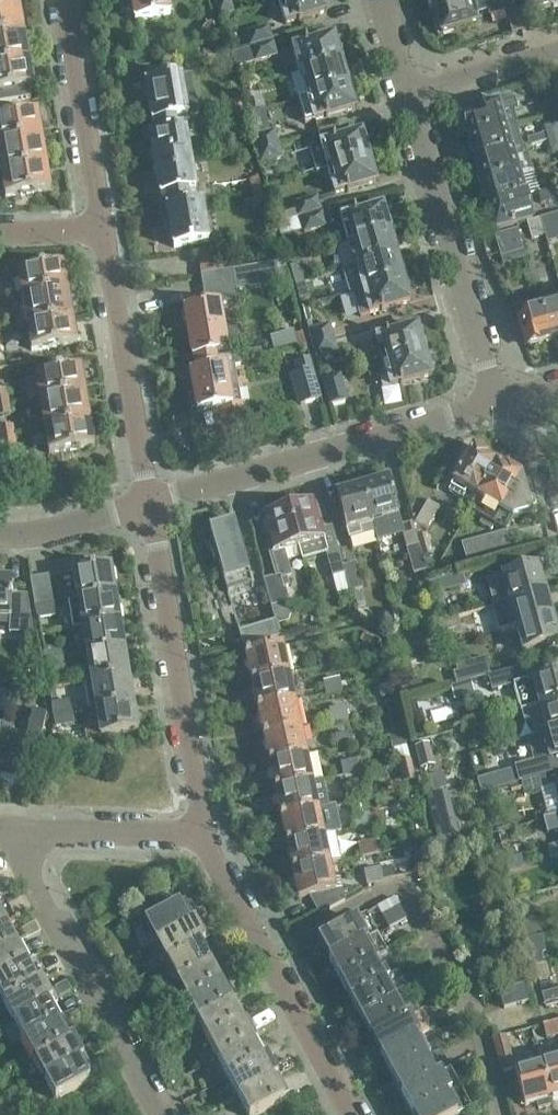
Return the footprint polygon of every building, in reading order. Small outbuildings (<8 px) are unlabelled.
[(136,22),(171,16),(169,0),(132,0),(136,22)] [(219,17),(236,12),(232,0),(214,0),(219,17)] [(280,0),(287,24),(299,20),(299,22),(302,21),(301,20),(328,12),(324,1),(325,0),(280,0)] [(430,0),(428,3),(430,10),(433,10),(433,12),(470,1),(470,0),(430,0)] [(433,12),(434,13),(436,13),(437,19),(435,19),(438,32),(441,31),(443,36),(479,25),(476,14),(488,11),(490,16),(507,11),(509,19),(521,15),(517,0),(474,0),(470,1),(433,12)] [(527,14),(529,14),(532,16),(539,14),(540,11),(549,8),(547,0),(522,0),(527,14)] [(20,36),(25,35),(21,10),(0,13),(0,39),(20,36)] [(252,46),(272,40),(269,27),(248,33),(252,46)] [(25,63),(20,36),(0,39),(0,67),(25,63)] [(294,49),(301,73),(342,61),(341,59),(344,56),(341,48),(338,47),(335,37),(308,45),(308,43),(306,44),(306,45),(294,49)] [(274,43),(252,49),(232,55),(235,68),(277,55),(274,43)] [(301,73),(308,97),(349,85),(348,83),(350,80),(348,72),(345,71),(342,61),(301,73)] [(25,63),(0,67),(0,93),(34,87),(30,62),(25,63)] [(176,121),(177,126),(191,124),(190,118),(199,116),(192,76),(146,84),(153,125),(176,121)] [(349,85),(308,97),(299,100),(306,123),(314,120),(314,121),(326,117),(327,119),(329,118),(329,117),(356,109),(353,98),(355,95),(352,87),(349,86),(349,85)] [(240,95),(236,96),(232,97),(239,122),(247,120),(240,95)] [(263,98),(243,103),(246,114),(264,109),(266,108),(263,98)] [(538,102),(541,116),(553,113),(550,99),(538,102)] [(468,130),(470,138),(507,128),(517,125),(513,111),(517,110),(514,100),(463,114),(465,120),(462,122),(464,129),(468,130)] [(264,109),(246,114),(248,118),(253,138),(254,137),(270,133),(264,109)] [(0,120),(0,146),(37,139),(42,138),(38,114),(0,120)] [(557,123),(543,126),(545,135),(552,138),(557,136),(557,124),(557,123)] [(151,137),(156,166),(191,161),(186,131),(192,130),(191,124),(177,126),(178,132),(151,137)] [(514,152),(507,128),(470,138),(471,141),(469,144),(470,150),(474,151),(477,161),(514,152)] [(258,151),(279,145),(275,131),(270,133),(254,137),(258,151)] [(316,173),(328,170),(370,158),(369,156),(372,153),(370,145),(366,144),(363,134),(336,142),(335,140),(333,140),(334,142),(309,150),(316,173)] [(0,146),(0,174),(2,174),(42,167),(37,139),(0,146)] [(258,151),(261,164),(282,158),(279,145),(258,151)] [(482,181),(483,185),(520,174),(514,152),(477,161),(479,171),(477,173),(479,180),(482,181)] [(370,158),(328,170),(335,194),(347,191),(348,192),(350,192),(350,190),(377,182),(373,172),(376,169),(374,161),(370,160),(370,158)] [(188,192),(189,198),(204,195),(203,190),(196,191),(191,161),(156,166),(161,196),(188,192)] [(47,166),(42,167),(2,174),(7,198),(51,191),(47,166)] [(487,195),(490,208),(527,197),(520,174),(483,185),(484,186),(481,188),(483,195),(487,195)] [(266,205),(259,180),(251,182),(257,207),(266,205)] [(204,195),(189,198),(190,204),(168,208),(174,248),(209,242),(203,202),(205,202),(204,195)] [(497,231),(526,222),(533,220),(527,197),(490,208),(493,218),(491,221),(493,228),(496,228),(497,231)] [(297,204),(301,216),(321,210),(318,198),(297,204)] [(342,220),(349,243),(391,231),(390,229),(393,227),(391,218),(387,218),(384,208),(357,216),(357,214),(354,215),(355,216),(342,220)] [(322,214),(302,219),(306,233),(326,227),(322,214)] [(540,218),(545,235),(546,242),(557,239),(557,214),(540,218)] [(531,239),(545,235),(540,218),(533,220),(526,222),(531,239)] [(495,235),(500,253),(502,261),(526,255),(519,229),(495,235)] [(349,243),(356,267),(397,255),(395,245),(397,242),(395,234),(392,234),(391,231),(349,243)] [(356,267),(363,290),(404,278),(404,277),(406,274),(404,266),(400,265),(397,255),(356,267)] [(23,298),(68,291),(64,265),(19,273),(23,298)] [(291,267),(296,284),(306,282),(301,265),(291,267)] [(207,306),(220,304),(238,301),(233,270),(224,272),(201,275),(207,306)] [(404,278),(363,290),(370,314),(382,311),(383,313),(385,312),(384,310),(411,302),(408,292),(411,290),(409,281),(405,280),(404,278)] [(306,282),(296,284),(301,302),(310,299),(306,282)] [(28,326),(73,319),(68,291),(23,298),(28,326)] [(540,306),(550,341),(551,341),(551,339),(557,337),(557,301),(540,306)] [(220,304),(207,306),(185,310),(194,360),(216,356),(217,362),(232,359),(231,353),(229,354),(220,304)] [(517,312),(526,343),(531,347),(550,341),(540,306),(517,312)] [(73,319),(28,326),(32,351),(77,344),(73,319)] [(313,344),(335,338),(331,325),(310,331),(313,344)] [(380,350),(384,364),(425,352),(425,350),(427,348),(425,339),(422,339),(419,328),(389,336),(389,335),(387,335),(387,337),(371,342),(374,352),(380,350)] [(311,358),(304,333),(295,336),(302,361),(311,358)] [(335,338),(313,344),(317,357),(338,351),(335,338)] [(425,352),(384,364),(388,378),(382,380),(384,390),(401,385),(402,386),(404,386),(403,384),(432,376),(429,365),(432,363),(429,355),(426,354),(425,352)] [(301,404),(322,398),(310,358),(301,361),(304,371),(298,373),(296,373),(301,389),(297,390),(301,404)] [(234,411),(229,383),(248,380),(245,364),(233,366),(232,359),(217,362),(218,368),(191,373),(199,417),(234,411)] [(41,402),(86,395),(82,369),(37,377),(41,402)] [(345,402),(348,401),(341,377),(323,382),(329,406),(332,405),(332,407),(346,403),(345,402)] [(11,415),(6,390),(0,391),(0,417),(11,415)] [(86,395),(41,402),(46,430),(87,423),(84,408),(88,407),(86,395)] [(91,422),(87,423),(46,430),(50,455),(95,447),(91,422)] [(4,455),(17,452),(12,426),(0,429),(0,433),(4,455)] [(477,497),(497,463),(489,458),(490,456),(487,455),(485,451),(481,448),(476,449),(473,447),(453,483),(449,491),(463,499),(468,492),(477,497)] [(505,467),(497,463),(477,497),(470,511),(483,518),(480,523),(492,530),(494,525),(506,531),(514,518),(533,513),(522,476),(524,473),(507,463),(505,467)] [(55,477),(55,468),(47,468),(48,477),(55,477)] [(377,541),(404,533),(395,501),(394,501),(388,480),(362,487),(376,532),(375,532),(377,541)] [(376,532),(362,487),(337,494),(343,516),(349,539),(375,532),(376,532)] [(440,507),(428,501),(415,524),(426,531),(440,507)] [(288,507),(299,547),(302,561),(327,554),(332,572),(343,569),(343,567),(332,527),(320,530),(313,505),(304,507),(304,503),(288,507)] [(275,576),(264,579),(263,580),(270,606),(271,606),(274,615),(276,624),(289,621),(291,613),(284,587),(288,586),(285,574),(289,573),(284,551),(299,547),(288,507),(272,512),(273,515),(264,518),(272,546),(268,547),(275,576)] [(210,528),(228,593),(229,593),(229,591),(252,585),(252,586),(253,586),(235,521),(210,528)] [(506,531),(462,543),(467,559),(511,547),(506,531)] [(417,536),(419,544),(423,558),(433,555),(426,533),(417,536)] [(423,558),(419,544),(407,548),(414,573),(427,570),(423,558)] [(343,567),(343,569),(349,592),(362,589),(355,564),(343,567)] [(510,601),(546,591),(539,565),(502,575),(510,601)] [(78,600),(116,594),(111,566),(73,572),(78,600)] [(428,583),(431,595),(466,585),(463,573),(428,583)] [(31,579),(36,607),(53,604),(48,576),(31,579)] [(11,618),(13,580),(0,580),(0,618),(11,618)] [(354,594),(358,608),(367,605),(363,591),(354,594)] [(517,626),(553,616),(546,591),(510,601),(517,626)] [(83,627),(120,621),(116,594),(78,600),(83,627)] [(36,607),(38,618),(55,615),(53,604),(36,607)] [(243,645),(247,645),(280,635),(276,624),(274,615),(273,615),(274,622),(241,631),(239,625),(238,625),(243,645)] [(459,615),(440,620),(443,631),(462,626),(459,615)] [(517,626),(525,652),(557,643),(557,634),(553,616),(517,626)] [(87,654),(125,648),(120,621),(83,627),(87,654)] [(245,654),(252,682),(288,674),(282,646),(245,654)] [(45,661),(62,658),(60,647),(43,650),(45,661)] [(91,681),(129,675),(125,648),(87,654),(91,681)] [(336,664),(333,653),(318,656),(320,667),(336,664)] [(45,661),(47,672),(64,669),(62,658),(45,661)] [(491,675),(487,662),(453,672),(457,684),(470,680),(491,675)] [(524,666),(488,676),(493,690),(528,680),(524,666)] [(526,711),(557,702),(557,675),(556,670),(538,674),(540,680),(534,682),(537,693),(523,697),(526,711)] [(294,700),(288,674),(252,682),(257,708),(294,700)] [(96,708),(134,702),(129,675),(91,681),(96,708)] [(341,690),(339,679),(324,683),(326,694),(341,690)] [(470,680),(457,684),(450,686),(454,700),(474,694),(470,680)] [(406,685),(409,697),(424,693),(421,681),(406,685)] [(390,683),(379,686),(382,698),(393,695),(390,683)] [(404,701),(407,713),(419,710),(415,698),(404,701)] [(257,708),(263,735),(300,727),(294,700),(257,708)] [(54,715),(71,713),(69,701),(52,704),(54,715)] [(101,736),(138,730),(134,702),(96,708),(101,736)] [(535,737),(557,731),(557,702),(526,711),(521,713),(524,722),(530,720),(535,737)] [(347,718),(345,706),(330,710),(332,721),(347,718)] [(40,740),(46,714),(32,710),(26,737),(40,740)] [(424,729),(419,710),(407,713),(413,732),(424,729)] [(54,715),(56,726),(73,723),(71,713),(54,715)] [(306,754),(300,727),(263,735),(269,762),(306,754)] [(535,737),(537,746),(551,742),(555,759),(557,758),(557,731),(535,737)] [(353,744),(351,733),(335,736),(338,748),(353,744)] [(397,762),(409,759),(403,733),(389,736),(392,750),(394,750),(397,762)] [(0,735),(0,778),(17,782),(21,763),(25,764),(27,755),(24,754),(27,741),(0,734),(0,735)] [(415,746),(420,769),(435,765),(429,743),(415,746)] [(269,762),(275,789),(312,781),(306,754),(269,762)] [(415,780),(409,759),(397,762),(402,783),(415,780)] [(359,771),(357,760),(341,764),(343,775),(359,771)] [(482,791),(516,783),(513,768),(479,776),(482,791)] [(546,775),(521,782),(524,793),(550,786),(546,775)] [(323,779),(312,781),(275,789),(281,816),(317,808),(329,806),(323,779)] [(426,798),(438,843),(459,837),(448,793),(442,794),(426,798)] [(317,808),(281,816),(287,843),(324,836),(329,834),(327,822),(321,824),(317,808)] [(355,829),(371,826),(368,814),(353,818),(355,829)] [(329,863),(324,836),(287,843),(292,870),(329,863)] [(376,852),(374,841),(359,844),(361,856),(376,852)] [(524,869),(521,854),(505,859),(508,873),(524,869)] [(298,898),(309,896),(336,890),(335,889),(329,863),(292,870),(298,898)] [(367,883),(383,880),(381,868),(365,872),(367,883)] [(319,914),(345,899),(342,888),(335,889),(336,890),(309,896),(319,914)] [(517,898),(520,910),(529,907),(526,896),(517,898)] [(16,921),(12,914),(11,915),(4,903),(0,905),(0,930),(16,921)] [(155,944),(195,923),(184,903),(144,924),(155,944)] [(197,922),(207,917),(203,908),(193,914),(197,922)] [(329,961),(378,934),(367,915),(318,941),(329,961)] [(523,922),(528,939),(541,935),(543,935),(538,918),(523,922)] [(0,930),(0,955),(21,944),(25,941),(15,922),(16,922),(16,921),(0,930)] [(26,940),(40,932),(35,923),(21,930),(26,940)] [(166,964),(206,943),(195,923),(155,944),(166,964)] [(378,934),(329,961),(340,980),(388,954),(378,934)] [(541,935),(528,939),(532,954),(541,952),(545,951),(543,943),(541,935)] [(206,943),(166,964),(176,983),(216,962),(206,943)] [(31,963),(21,944),(0,955),(0,980),(31,963)] [(510,962),(507,951),(490,956),(493,967),(510,962)] [(541,952),(532,954),(535,966),(544,964),(541,952)] [(388,954),(340,980),(350,1000),(389,978),(399,973),(388,954)] [(216,962),(176,983),(186,1002),(226,981),(216,962)] [(42,981),(31,963),(0,980),(0,999),(2,1003),(42,981)] [(535,966),(539,980),(551,977),(547,963),(544,964),(535,966)] [(389,978),(350,1000),(360,1019),(399,998),(389,978)] [(13,1022),(52,1001),(42,981),(2,1003),(13,1022)] [(226,981),(186,1002),(197,1022),(237,1001),(226,981)] [(54,989),(60,998),(71,992),(66,982),(54,989)] [(504,1008),(522,1003),(528,1002),(524,986),(500,992),(504,1008)] [(546,1006),(557,1003),(557,989),(542,994),(546,1006)] [(399,998),(360,1019),(371,1038),(410,1016),(399,998)] [(24,1042),(63,1021),(52,1001),(13,1022),(24,1042)] [(237,1001),(197,1022),(207,1041),(247,1020),(237,1001)] [(419,1011),(410,1016),(371,1038),(381,1058),(420,1036),(429,1031),(419,1011)] [(247,1020),(207,1041),(218,1061),(257,1039),(247,1020)] [(34,1061),(73,1040),(63,1021),(24,1042),(34,1061)] [(556,1022),(543,1025),(546,1038),(557,1034),(557,1028),(556,1022)] [(506,1035),(498,1038),(493,1039),(503,1072),(514,1069),(514,1068),(515,1068),(506,1035)] [(420,1036),(381,1058),(392,1077),(431,1055),(420,1036)] [(440,1038),(427,1045),(433,1054),(445,1047),(440,1038)] [(257,1039),(218,1061),(228,1080),(268,1058),(257,1039)] [(44,1080),(84,1059),(73,1040),(34,1061),(44,1080)] [(87,1057),(97,1052),(92,1044),(82,1049),(87,1057)] [(431,1055),(392,1077),(402,1096),(441,1075),(431,1055)] [(268,1058),(228,1080),(238,1099),(278,1078),(268,1058)] [(550,1100),(557,1097),(557,1058),(539,1064),(550,1100)] [(56,1101),(95,1079),(84,1059),(44,1080),(56,1101)] [(514,1068),(514,1069),(524,1107),(537,1103),(538,1109),(551,1106),(549,1100),(550,1100),(539,1064),(527,1067),(527,1065),(515,1068),(514,1068)] [(441,1075),(402,1096),(412,1114),(413,1114),(451,1094),(461,1088),(451,1070),(441,1075)] [(238,1099),(247,1114),(257,1114),(289,1098),(278,1078),(238,1099)] [(413,1114),(460,1114),(462,1114),(451,1094),(413,1114)]
